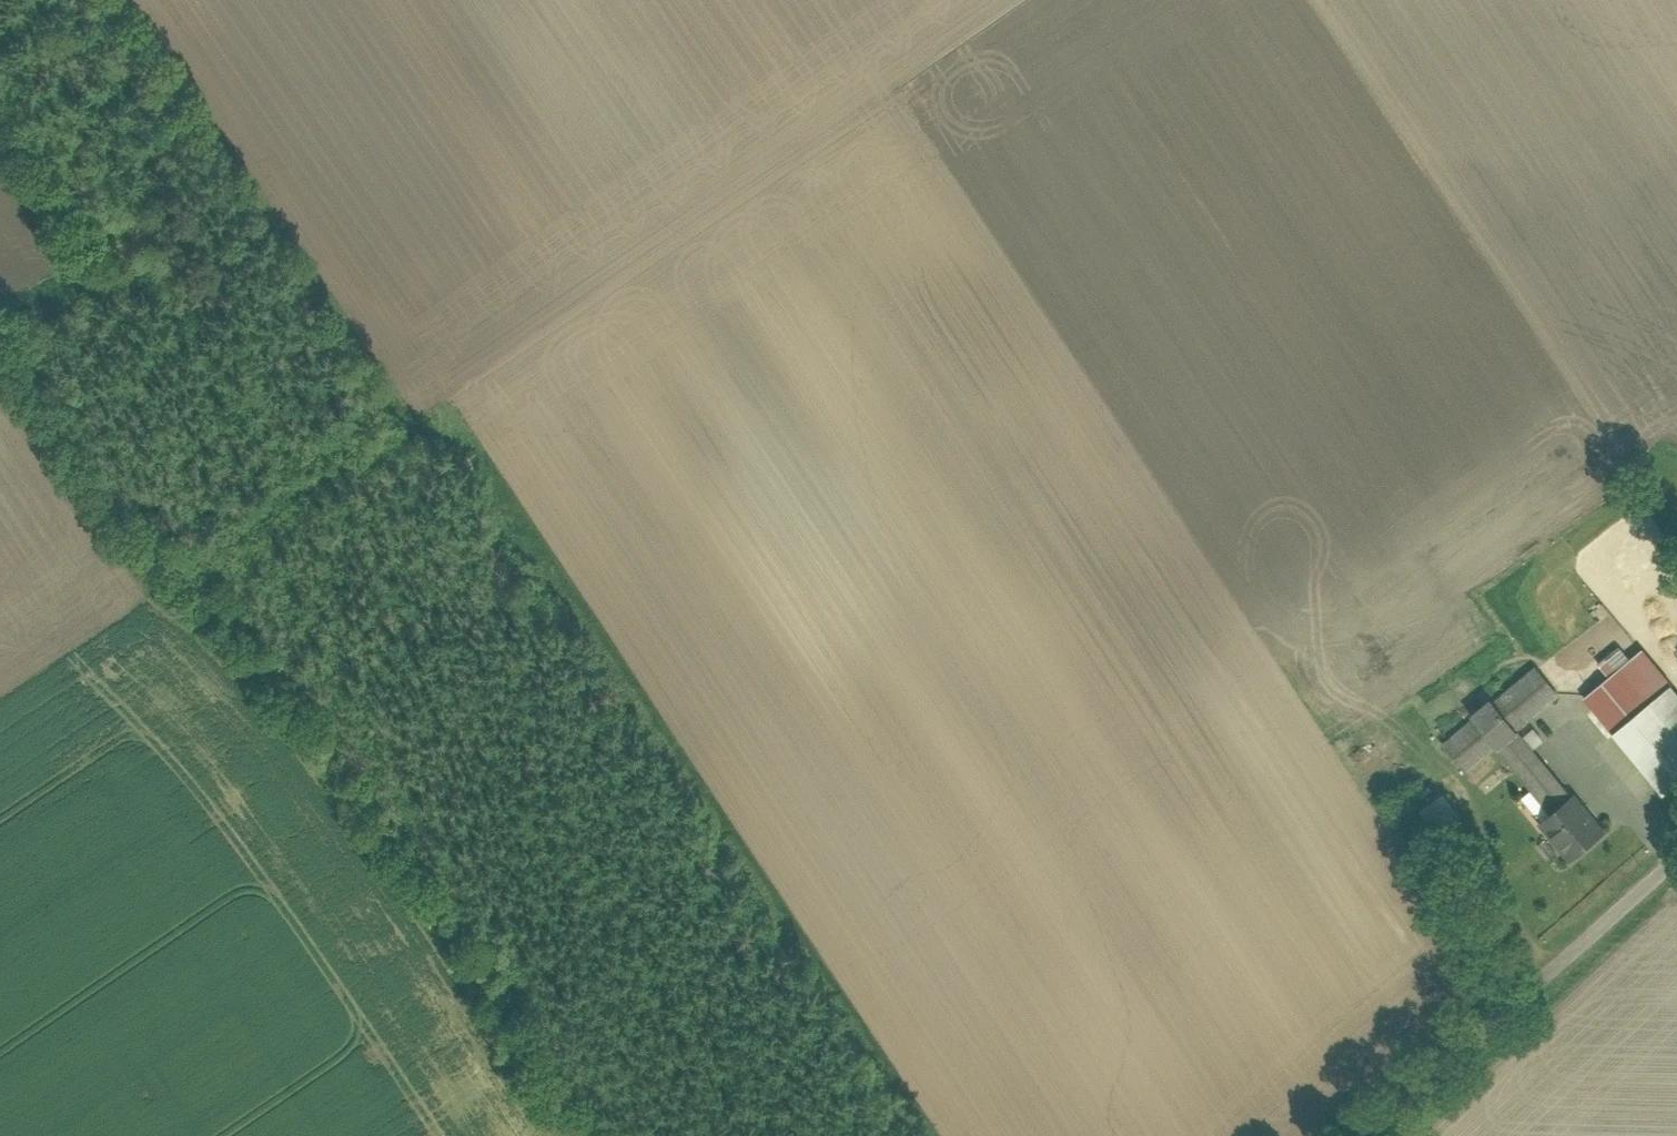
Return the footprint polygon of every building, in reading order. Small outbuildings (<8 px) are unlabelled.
[(1639,648),(1581,696),(1611,732),(1670,684),(1639,648)] [(1472,717),(1440,743),(1465,773),(1495,748),(1518,729),(1560,694),(1535,664),(1493,699),(1490,696),(1469,713),(1472,717)] [(1611,732),(1663,794),(1676,783),(1676,693),(1670,684),(1611,732)] [(1518,729),(1495,748),(1548,811),(1570,792),(1518,729)] [(1442,791),(1416,809),(1434,834),(1460,816),(1442,791)] [(1537,820),(1571,860),(1604,832),(1570,792),(1548,811),(1537,820)]
